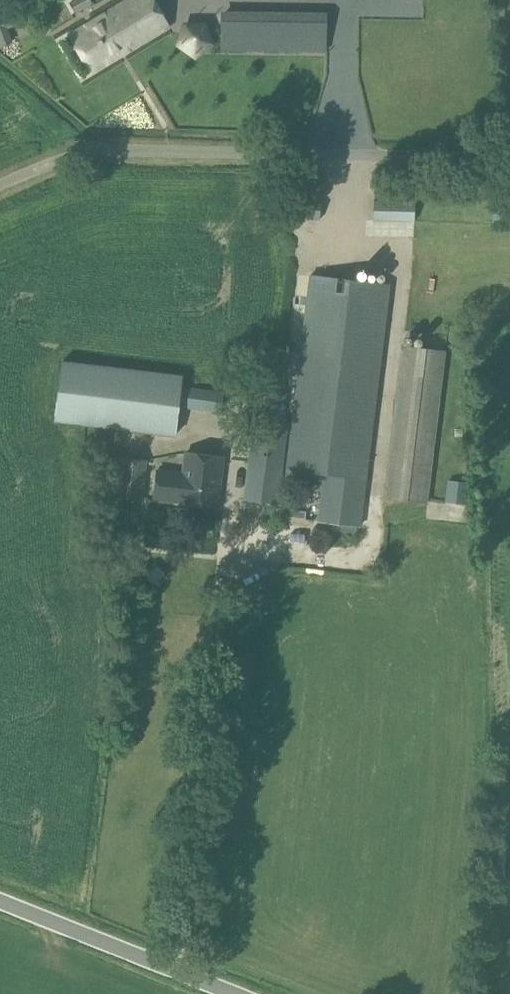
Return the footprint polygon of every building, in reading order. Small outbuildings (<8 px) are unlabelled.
[(92,72),(168,27),(152,0),(129,0),(70,35),(92,72)] [(76,13),(93,3),(91,0),(75,0),(70,3),(76,13)] [(326,52),(327,12),(245,11),(221,11),(221,36),(221,51),(326,52)] [(320,222),(322,201),(289,198),(285,218),(320,222)] [(414,223),(414,201),(374,200),(373,222),(414,223)] [(323,473),(321,487),(364,493),(390,285),(310,276),(287,468),(323,473)] [(428,504),(446,351),(401,345),(382,499),(428,504)] [(182,376),(63,361),(55,421),(174,436),(182,376)] [(194,391),(183,389),(180,408),(221,413),(224,391),(195,387),(194,391)] [(284,417),(287,395),(266,392),(263,414),(254,413),(243,501),(278,505),(289,418),(284,417)] [(217,509),(223,459),(188,454),(185,475),(160,472),(156,499),(182,502),(182,505),(217,509)] [(143,502),(147,460),(120,457),(115,499),(143,502)] [(321,487),(318,521),(360,526),(364,493),(321,487)]
